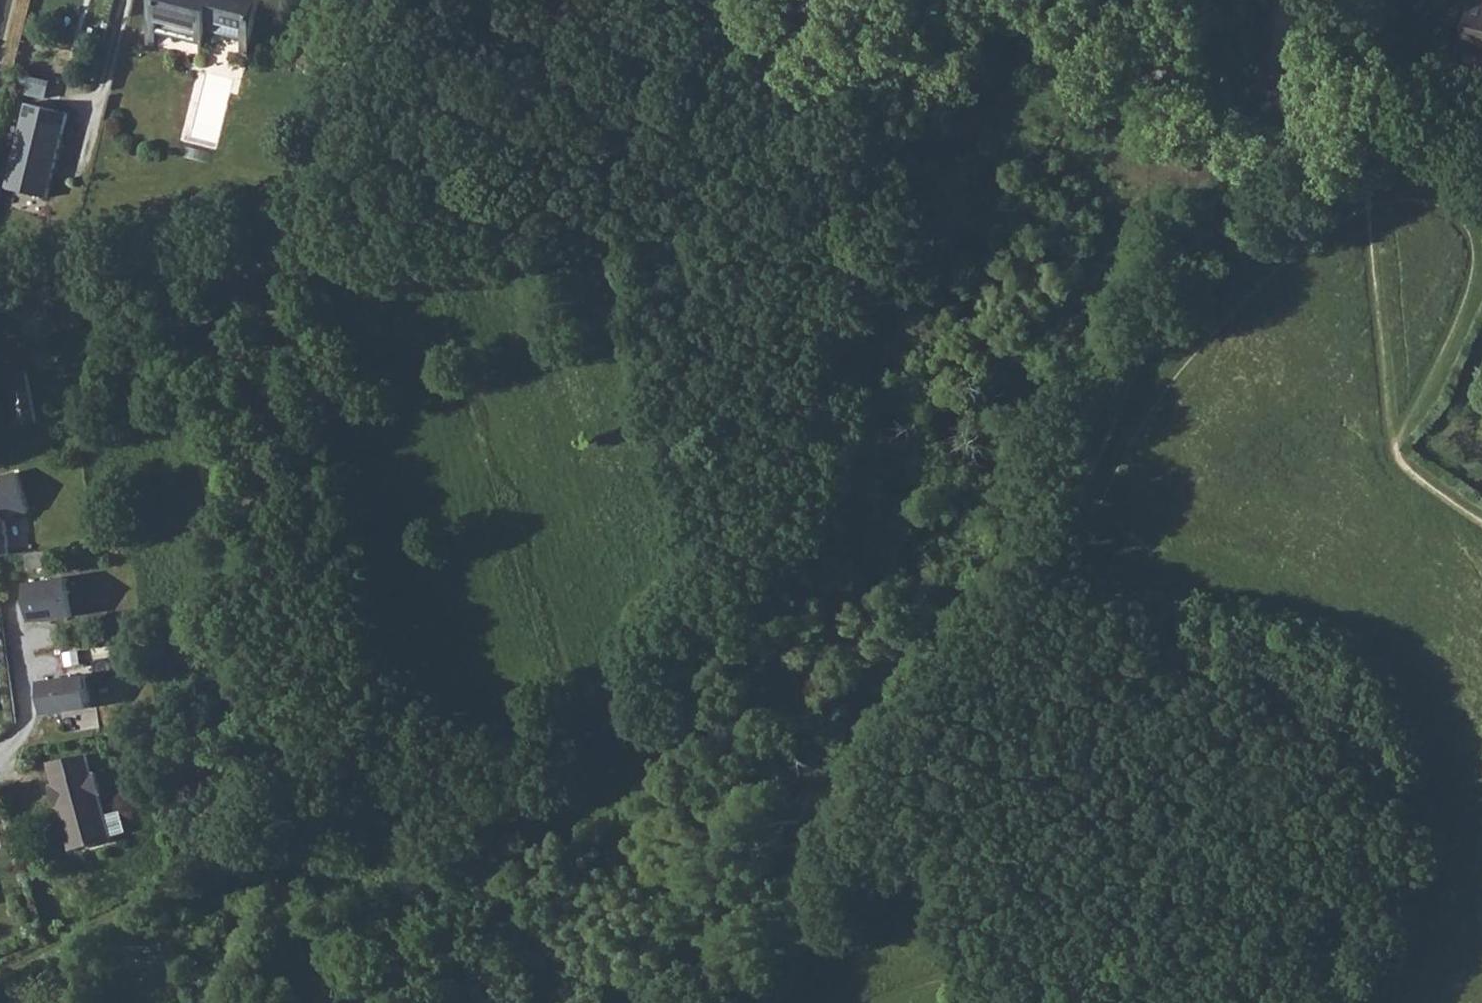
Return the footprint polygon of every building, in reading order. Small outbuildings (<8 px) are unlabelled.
[(158,29),(205,40),(208,28),(242,36),(251,37),(260,0),(162,0),(155,28),(158,29)] [(1460,45),(1480,49),(1481,41),(1481,0),(1472,0),(1460,45)] [(28,100),(7,184),(52,195),(73,111),(28,100)] [(28,371),(7,375),(17,425),(37,421),(28,371)] [(10,554),(7,525),(5,518),(29,511),(19,473),(0,478),(0,555),(10,554)] [(71,575),(30,581),(35,623),(78,617),(71,575)] [(88,675),(43,680),(48,712),(93,707),(88,675)] [(87,756),(47,763),(54,786),(50,787),(56,808),(58,808),(64,830),(69,828),(75,851),(112,838),(99,794),(102,793),(96,772),(92,773),(87,756)]
